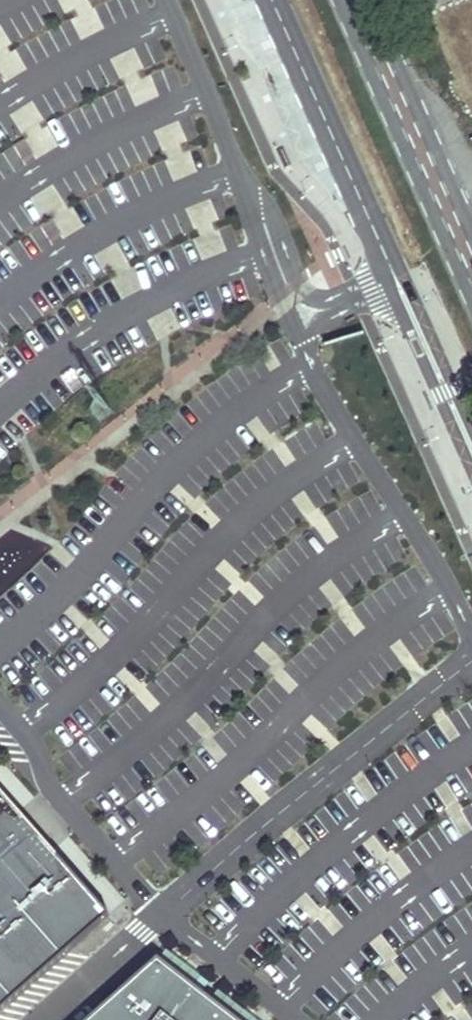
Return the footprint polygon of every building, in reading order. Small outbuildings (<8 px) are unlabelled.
[(111,915),(0,789),(0,1011),(111,915)] [(157,958),(86,1019),(234,1019),(157,958)]
